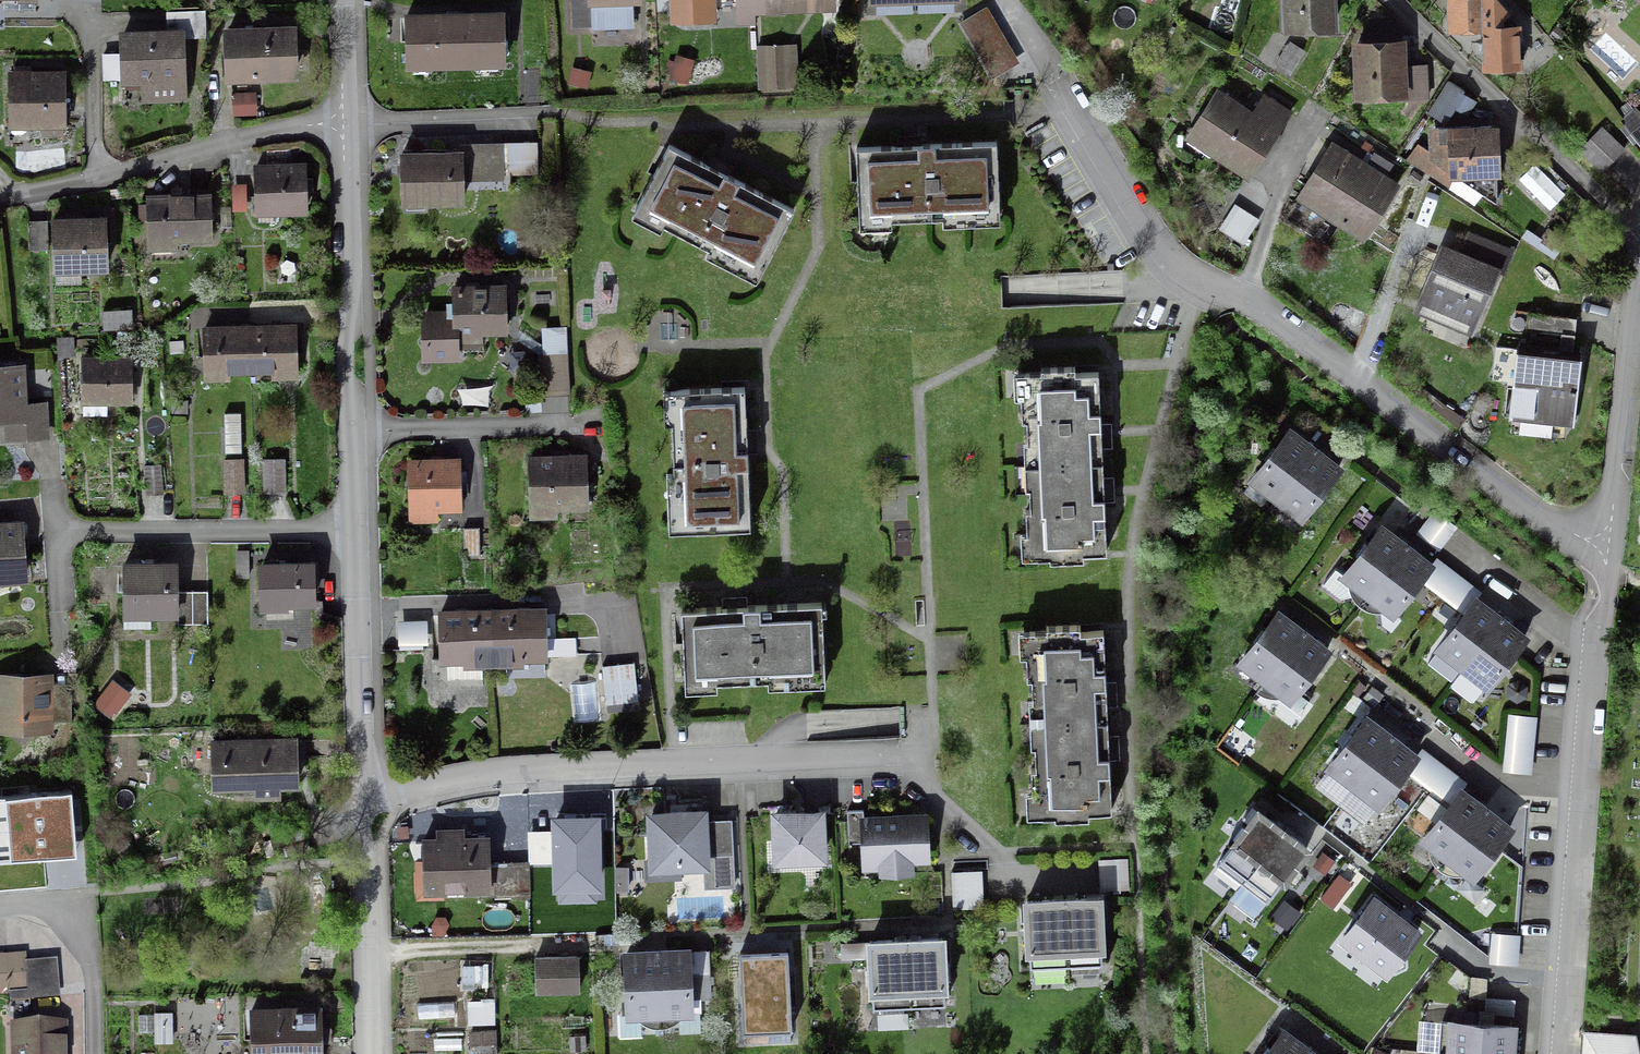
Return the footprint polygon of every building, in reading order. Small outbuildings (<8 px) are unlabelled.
[(3,10),(33,10),(33,0),(3,0),(3,10)] [(637,0),(570,0),(571,28),(631,26),(630,2),(637,1),(637,0)] [(673,19),(711,17),(710,0),(672,0),(673,19)] [(831,0),(764,0),(765,13),(831,10),(831,0)] [(1331,28),(1330,0),(1286,0),(1287,30),(1331,28)] [(1506,15),(1495,0),(1449,0),(1451,31),(1483,29),(1506,15)] [(1016,62),(988,11),(964,24),(992,75),(1016,62)] [(179,40),(205,39),(204,12),(165,13),(165,35),(122,37),(123,81),(180,79),(179,40)] [(1506,15),(1483,29),(1484,71),(1517,69),(1516,28),(1507,28),(1506,15)] [(502,63),(501,16),(405,19),(406,66),(410,66),(410,77),(432,76),(432,65),(476,64),(477,75),(498,74),(498,63),(502,63)] [(290,31),(226,33),(228,79),(292,77),(290,31)] [(1361,46),(1355,46),(1358,98),(1401,96),(1401,101),(1425,100),(1424,69),(1400,70),(1399,37),(1360,39),(1361,46)] [(767,88),(783,87),(781,49),(765,49),(767,88)] [(1538,60),(1543,62),(1548,59),(1548,53),(1542,50),(1538,54),(1538,60)] [(1282,56),(1275,68),(1288,76),(1295,63),(1282,56)] [(62,136),(62,108),(62,77),(9,77),(9,125),(39,125),(42,136),(62,136)] [(1460,91),(1447,83),(1434,104),(1437,106),(1430,116),(1441,123),(1451,107),(1462,114),(1470,101),(1461,95),(1463,93),(1460,91)] [(1247,179),(1287,114),(1262,98),(1251,116),(1215,94),(1186,141),(1247,179)] [(1621,122),(1639,144),(1639,142),(1639,127),(1630,115),(1621,122)] [(1406,160),(1455,191),(1455,180),(1495,203),(1493,133),(1470,134),(1469,128),(1434,129),(1435,162),(1414,148),(1406,160)] [(1578,152),(1601,173),(1623,151),(1600,129),(1578,152)] [(914,147),(854,149),(858,223),(859,220),(889,218),(890,222),(942,220),(942,216),(996,214),(997,217),(999,217),(995,143),(914,147)] [(758,277),(792,211),(722,175),(668,146),(633,212),(635,213),(637,210),(663,223),(661,227),(707,250),(709,247),(758,273),(756,276),(758,277)] [(461,178),(501,177),(500,148),(459,149),(459,157),(400,158),(401,202),(404,202),(404,211),(424,211),(423,202),(461,201),(461,178)] [(1394,187),(1329,148),(1297,200),(1362,239),(1394,187)] [(266,152),(266,165),(291,165),(291,152),(266,152)] [(303,169),(254,170),(255,212),(304,210),(303,169)] [(1407,179),(1417,185),(1422,178),(1412,172),(1407,179)] [(1477,202),(1457,188),(1455,191),(1453,195),(1473,208),(1477,202)] [(208,239),(208,198),(147,199),(147,206),(139,206),(139,221),(148,221),(148,240),(208,239)] [(1254,223),(1232,209),(1220,230),(1241,243),(1254,223)] [(103,220),(82,221),(81,214),(62,215),(62,222),(52,222),(55,283),(79,282),(78,270),(104,269),(103,220)] [(47,251),(46,223),(27,224),(28,252),(47,251)] [(1557,240),(1546,233),(1540,242),(1523,231),(1519,238),(1547,256),(1557,240)] [(1471,327),(1494,272),(1474,264),(1472,271),(1438,258),(1419,305),(1471,327)] [(485,332),(504,332),(503,290),(452,291),(452,316),(422,317),(422,358),(453,358),(454,333),(481,332),(481,339),(486,339),(485,332)] [(131,329),(130,312),(102,314),(103,331),(131,329)] [(270,330),(248,331),(244,331),(202,332),(203,373),(249,372),(295,371),(294,330),(278,330),(278,326),(274,326),(270,326),(270,330)] [(71,340),(56,341),(56,351),(72,351),(71,340)] [(1568,395),(1574,396),(1578,360),(1522,354),(1520,375),(1514,374),(1509,416),(1565,422),(1568,395)] [(545,356),(547,389),(568,388),(566,355),(545,356)] [(104,401),(129,401),(129,361),(82,361),(82,415),(104,415),(104,401)] [(20,407),(18,368),(0,369),(0,421),(20,420),(21,439),(44,438),(42,406),(20,407)] [(1082,555),(1105,554),(1102,492),(1101,464),(1100,434),(1097,374),(1074,375),(1074,369),(1040,370),(1040,374),(1023,375),(1024,399),(1019,399),(1020,423),(1025,423),(1026,445),(1033,445),(1034,467),(1035,489),(1028,490),(1029,512),(1024,512),(1025,536),(1030,535),(1031,560),(1048,559),(1048,563),(1082,561),(1082,555)] [(745,444),(743,389),(669,392),(674,532),(749,529),(745,444)] [(239,415),(223,415),(224,455),(240,454),(239,415)] [(1252,481),(1276,500),(1273,504),(1285,513),(1288,509),(1300,518),(1314,500),(1316,502),(1325,490),(1323,488),(1337,470),(1319,457),(1312,452),(1308,448),(1288,433),(1274,451),(1272,449),(1263,461),(1265,463),(1252,481)] [(566,458),(549,459),(549,461),(528,462),(529,507),(585,506),(584,460),(566,460),(566,458)] [(262,461),(263,494),(282,494),(281,460),(262,461)] [(241,461),(223,462),(224,494),(242,494),(241,461)] [(409,509),(458,508),(457,463),(408,465),(409,509)] [(159,466),(143,467),(145,496),(161,495),(159,466)] [(1451,529),(1433,517),(1420,536),(1438,549),(1451,529)] [(0,528),(0,580),(23,578),(19,527),(0,528)] [(478,555),(477,529),(462,529),(462,556),(478,555)] [(1410,553),(1404,548),(1399,544),(1380,530),(1366,547),(1364,546),(1355,558),(1357,559),(1343,577),(1347,581),(1348,589),(1350,598),(1355,604),(1359,607),(1370,613),(1379,614),(1388,611),(1392,614),(1406,597),(1408,598),(1417,586),(1415,585),(1417,581),(1428,567),(1410,553)] [(247,567),(247,553),(235,553),(236,578),(248,577),(247,567)] [(262,604),(310,603),(310,593),(317,593),(316,564),(261,566),(262,604)] [(175,567),(123,567),(123,627),(148,627),(148,614),(175,614),(175,625),(206,625),(206,593),(175,593),(175,567)] [(1507,627),(1499,621),(1494,617),(1474,602),(1460,620),(1458,618),(1449,630),(1452,632),(1438,650),(1450,659),(1446,663),(1459,673),(1471,682),(1474,677),(1486,687),(1500,669),(1502,670),(1511,659),(1509,657),(1523,639),(1507,627)] [(823,679),(820,605),(739,608),(680,611),(683,685),(685,685),(685,681),(715,680),(715,683),(767,681),(767,678),(821,675),(822,679),(823,679)] [(543,616),(543,613),(523,613),(491,614),(460,615),(439,616),(440,661),(447,661),(447,676),(451,680),(480,679),(479,665),(492,665),(506,665),(508,659),(572,657),(571,640),(554,641),(554,616),(543,616)] [(1254,645),(1240,663),(1264,682),(1256,693),(1260,696),(1267,699),(1276,700),(1284,697),(1289,700),(1302,682),(1304,684),(1314,672),(1311,670),(1325,652),(1308,639),(1301,634),(1293,628),(1277,615),(1263,633),(1261,632),(1252,644),(1254,645)] [(426,621),(396,622),(397,647),(426,646),(426,621)] [(1038,703),(1039,725),(1040,747),(1033,748),(1034,770),(1030,770),(1031,794),(1035,793),(1036,818),(1053,817),(1053,821),(1087,819),(1087,813),(1110,812),(1107,750),(1107,735),(1106,722),(1105,690),(1102,632),(1079,633),(1079,627),(1045,628),(1045,632),(1028,633),(1029,657),(1024,657),(1026,681),(1030,681),(1031,703),(1038,703)] [(637,702),(632,664),(600,668),(605,706),(637,702)] [(48,730),(48,679),(0,679),(0,730),(48,730)] [(84,717),(86,732),(106,731),(105,723),(97,723),(97,716),(84,717)] [(1533,720),(1511,719),(1507,771),(1528,772),(1533,720)] [(1402,773),(1414,758),(1397,745),(1389,739),(1384,735),(1365,720),(1351,738),(1349,737),(1340,748),(1342,750),(1328,768),(1353,787),(1349,791),(1362,801),(1365,797),(1377,806),(1391,788),(1393,790),(1402,778),(1400,776),(1402,773)] [(276,785),(296,784),(294,742),(211,745),(212,786),(255,785),(255,796),(277,795),(276,785)] [(1494,848),(1508,830),(1492,818),(1484,811),(1478,807),(1460,793),(1446,811),(1443,809),(1434,821),(1437,823),(1423,841),(1427,844),(1428,853),(1430,861),(1435,868),(1439,870),(1450,877),(1459,877),(1467,874),(1471,878),(1485,860),(1487,861),(1497,850),(1494,848)] [(1287,836),(1281,831),(1275,826),(1257,813),(1243,830),(1241,829),(1232,841),(1234,842),(1215,867),(1240,885),(1264,904),(1283,880),(1285,881),(1294,869),(1292,868),(1305,850),(1287,836)] [(729,822),(710,823),(711,831),(702,832),(701,814),(649,817),(651,843),(648,843),(649,861),(651,861),(652,869),(728,865),(728,855),(730,855),(729,822)] [(821,859),(819,814),(774,817),(776,861),(821,859)] [(924,858),(922,820),(862,823),(864,861),(881,860),(881,874),(908,873),(908,859),(924,858)] [(424,868),(417,868),(418,896),(441,896),(441,890),(488,889),(488,887),(493,886),(494,899),(528,898),(527,863),(487,865),(487,841),(461,842),(460,833),(442,833),(443,842),(423,843),(424,868)] [(1126,863),(1103,863),(1104,891),(1127,890),(1126,863)] [(982,905),(981,889),(951,890),(952,906),(982,905)] [(1101,925),(1099,925),(1098,899),(1081,900),(1063,901),(1045,902),(1025,902),(1026,928),(1025,928),(1025,943),(1027,943),(1028,968),(1064,966),(1066,966),(1101,964),(1100,939),(1102,939),(1101,925)] [(1372,901),(1342,940),(1385,973),(1415,934),(1372,901)] [(902,1007),(909,1007),(944,1005),(943,980),(948,980),(947,965),(942,965),(941,940),(915,941),(906,941),(898,942),(868,943),(869,968),(864,969),(865,984),(870,983),(871,1009),(902,1007)] [(763,952),(738,953),(743,1032),(792,1029),(787,951),(763,952)] [(628,1016),(632,1016),(637,1022),(643,1026),(651,1029),(659,1030),(666,1029),(673,1026),(679,1021),(684,1013),(689,1013),(688,990),(690,990),(690,975),(687,975),(686,953),(663,954),(655,954),(647,955),(625,956),(626,978),(623,978),(624,993),(627,993),(628,1016)] [(577,992),(576,958),(534,959),(535,993),(577,992)] [(7,960),(0,961),(0,994),(9,993),(26,992),(23,959),(16,959),(7,960)] [(1511,1004),(1489,1003),(1488,1015),(1511,1016),(1511,1004)] [(319,1010),(250,1012),(251,1053),(320,1053),(319,1010)] [(170,1014),(154,1014),(154,1044),(170,1044),(170,1014)] [(1511,1029),(1486,1027),(1440,1023),(1438,1053),(1509,1053),(1511,1029)] [(62,1027),(13,1028),(13,1053),(62,1053),(62,1027)] [(1307,1052),(1282,1033),(1268,1051),(1266,1049),(1263,1053),(1309,1053),(1307,1052)] [(1622,1037),(1583,1034),(1582,1053),(1626,1053),(1622,1037)]
